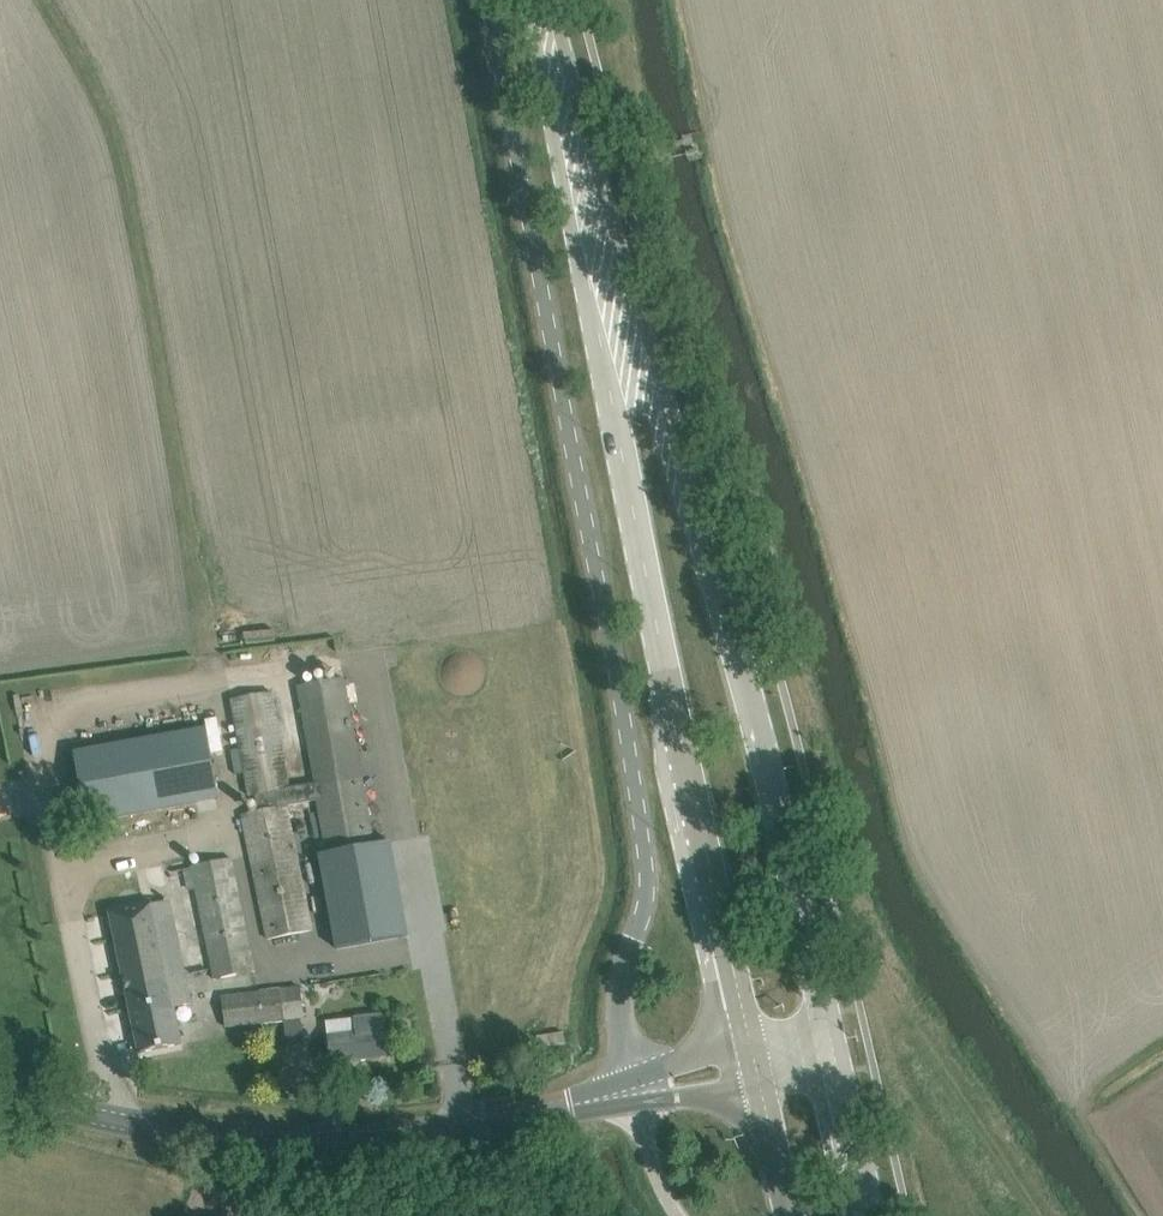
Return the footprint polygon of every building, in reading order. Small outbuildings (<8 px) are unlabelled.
[(315,930),(288,805),(318,799),(328,854),(377,845),(346,677),(297,686),(315,784),(291,789),(273,691),(231,699),(249,797),(256,795),(260,811),(241,815),(268,939),(315,930)] [(80,751),(93,822),(225,798),(212,727),(80,751)] [(328,854),(320,855),(323,870),(339,949),(408,936),(393,856),(391,842),(377,845),(328,854)] [(232,857),(191,866),(215,980),(256,971),(232,857)] [(153,899),(109,908),(110,912),(131,1009),(135,1030),(140,1053),(182,1044),(180,1032),(175,1008),(192,1004),(188,984),(185,972),(174,919),(170,899),(154,903),(153,899)] [(223,995),(226,1027),(300,1019),(296,987),(281,989),(281,987),(223,995)] [(331,1063),(388,1057),(383,1015),(354,1018),(356,1032),(328,1035),(331,1063)]
